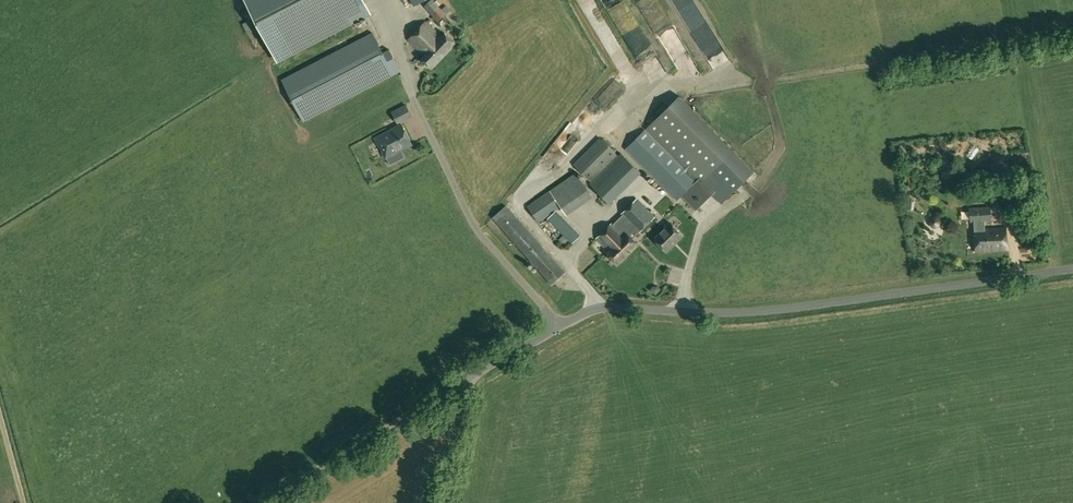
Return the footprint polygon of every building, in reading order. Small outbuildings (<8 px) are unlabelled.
[(362,0),(244,0),(273,55),(366,7),(362,0)] [(438,21),(451,10),(446,5),(442,9),(434,0),(431,0),(424,6),(438,21)] [(665,6),(662,0),(652,0),(653,2),(649,3),(657,19),(663,15),(659,8),(665,6)] [(425,21),(417,30),(408,39),(424,55),(421,58),(431,68),(455,42),(444,32),(440,36),(425,21)] [(383,52),(373,31),(281,79),(303,121),(401,71),(389,49),(383,52)] [(671,53),(688,45),(685,40),(669,47),(671,53)] [(677,201),(682,196),(697,211),(713,195),(721,204),(754,171),(679,95),(646,128),(687,170),(686,170),(646,129),(626,149),(677,201)] [(397,113),(401,122),(415,115),(411,107),(397,113)] [(376,138),(380,145),(381,144),(384,150),(383,150),(386,157),(412,144),(402,124),(376,138)] [(574,163),(592,182),(618,156),(600,137),(574,163)] [(554,169),(562,162),(557,157),(549,163),(554,169)] [(542,173),(552,175),(553,168),(544,166),(542,173)] [(538,223),(566,203),(570,207),(578,202),(574,197),(588,189),(576,172),(575,173),(573,170),(561,178),(563,181),(528,206),(538,223)] [(596,238),(607,249),(605,251),(612,258),(610,260),(615,265),(617,263),(618,263),(638,243),(632,238),(639,231),(655,216),(637,198),(621,213),(623,214),(614,223),(612,222),(596,238)] [(551,284),(565,272),(506,205),(493,218),(551,284)] [(991,220),(990,206),(970,208),(971,221),(991,220)] [(683,235),(671,223),(654,239),(667,251),(683,235)] [(1007,249),(1006,228),(975,230),(976,251),(1007,249)]
